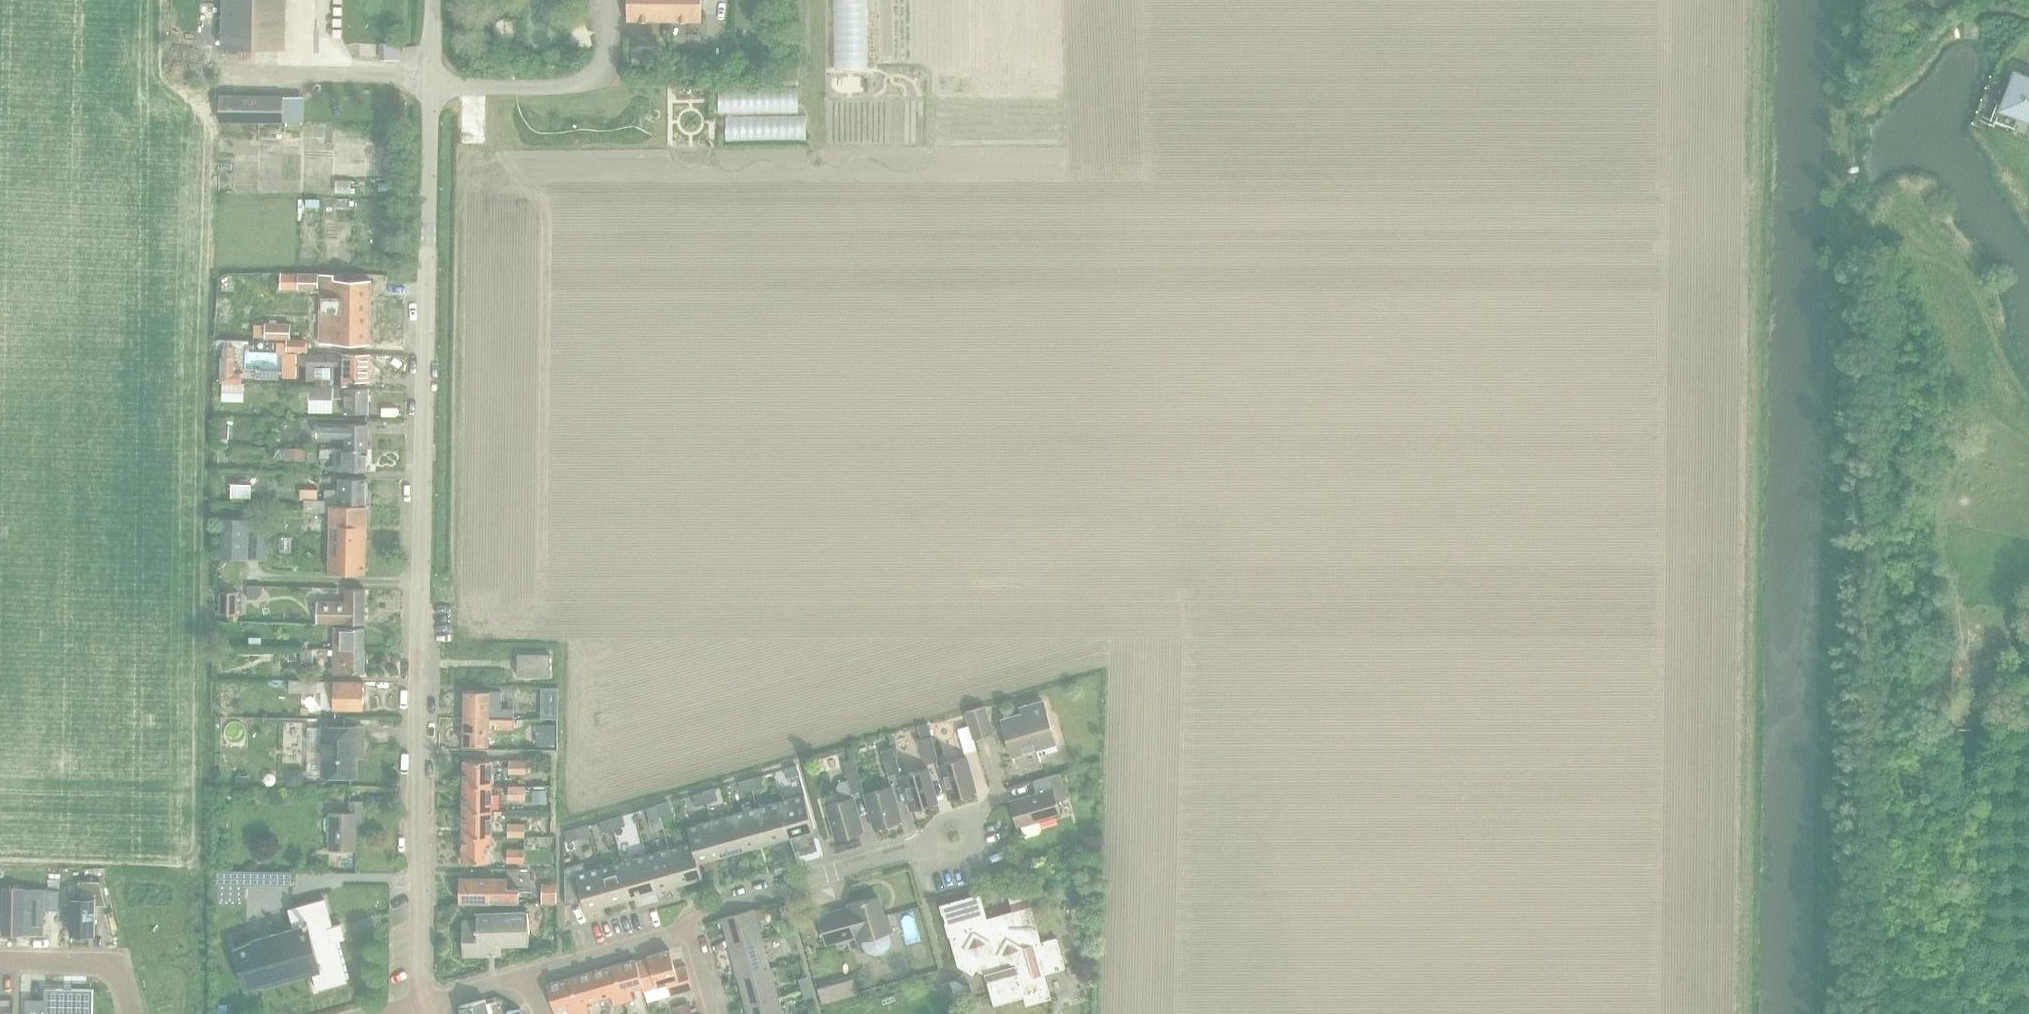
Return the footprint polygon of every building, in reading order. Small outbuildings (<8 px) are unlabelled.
[(286,0),(225,0),(224,44),(285,46),(286,0)] [(626,20),(700,21),(700,0),(626,0),(626,20)] [(398,44),(384,43),(384,59),(398,60),(398,44)] [(738,44),(724,44),(723,57),(738,58),(738,44)] [(2013,70),(1999,109),(2028,120),(2028,76),(2013,70)] [(746,117),(746,143),(818,144),(818,117),(806,117),(806,91),(734,90),(734,117),(746,117)] [(307,98),(283,97),(283,94),(219,92),(218,117),(306,120),(307,98)] [(321,275),(299,274),(299,290),(321,290),(321,275)] [(334,275),(321,275),(321,290),(321,294),(322,294),(321,342),(333,342),(369,343),(371,280),(334,279),(334,275)] [(248,319),(248,280),(228,280),(228,320),(239,320),(239,319),(248,319)] [(240,338),(240,321),(226,322),(226,338),(240,338)] [(265,323),(265,338),(290,338),(290,324),(265,323)] [(220,357),(219,382),(241,382),(241,372),(240,372),(240,369),(234,369),(235,359),(242,359),(242,347),(244,347),(244,340),(217,340),(217,356),(220,357)] [(343,354),(305,353),(305,342),(286,342),(286,352),(283,352),(282,377),(297,377),(297,379),(315,380),(314,383),(351,385),(351,378),(369,379),(370,354),(342,353),(343,354)] [(280,370),(258,369),(257,378),(280,379),(280,370)] [(222,400),(243,401),(244,383),(222,383),(222,400)] [(368,387),(309,385),(309,399),(333,399),(333,396),(346,397),(346,411),(368,412),(368,387)] [(344,447),(367,448),(368,423),(319,422),(318,435),(345,436),(344,447)] [(229,438),(229,424),(219,424),(219,445),(228,446),(228,438),(229,438)] [(310,445),(310,433),(281,433),(281,445),(310,445)] [(305,448),(285,447),(285,459),(305,460),(305,448)] [(367,448),(344,447),(321,447),(320,456),(330,457),(330,451),(334,452),(333,469),(367,470),(367,448)] [(234,468),(234,481),(256,482),(257,469),(234,468)] [(322,483),(322,474),(304,474),(303,482),(322,483)] [(338,504),(366,505),(367,477),(339,477),(339,488),(324,488),(324,499),(338,500),(338,504)] [(231,483),(231,496),(251,497),(251,484),(231,483)] [(300,499),(304,499),(318,499),(319,489),(300,488),(300,499)] [(324,499),(318,499),(304,499),(304,509),(330,509),(329,572),(365,573),(366,505),(338,504),(338,500),(324,499)] [(267,519),(221,518),(220,558),(266,559),(267,519)] [(260,588),(250,587),(250,595),(260,596),(260,588)] [(316,622),(332,623),(365,623),(365,588),(345,588),(344,601),(317,601),(316,622)] [(243,614),(243,592),(219,591),(219,613),(243,614)] [(333,648),(364,648),(365,627),(334,626),(333,648)] [(248,636),(248,645),(261,645),(261,637),(248,636)] [(310,648),(302,648),(301,661),(313,661),(313,648),(310,648)] [(364,671),(364,648),(333,648),(333,666),(330,666),(330,670),(364,671)] [(518,675),(549,675),(549,654),(518,654),(518,675)] [(364,680),(318,680),(311,680),(290,680),(290,691),(321,690),(321,707),(364,707),(364,680)] [(549,687),(549,702),(560,702),(559,687),(549,687)] [(489,713),(490,691),(465,691),(464,717),(513,718),(513,708),(500,708),(500,713),(489,713)] [(1022,714),(1001,720),(1012,755),(1036,748),(1038,755),(1057,750),(1043,701),(1020,708),(1022,714)] [(966,711),(969,725),(973,738),(993,733),(985,706),(966,711)] [(512,729),(513,718),(464,717),(464,744),(489,744),(489,723),(495,723),(495,729),(512,729)] [(927,723),(918,726),(920,735),(930,732),(927,723)] [(536,724),(536,745),(555,745),(555,724),(536,724)] [(976,749),(973,738),(969,725),(957,728),(964,753),(976,749)] [(363,744),(363,726),(323,726),(322,776),(356,776),(357,744),(363,744)] [(931,736),(919,739),(926,764),(938,760),(931,736)] [(513,745),(513,758),(531,758),(530,745),(513,745)] [(892,747),(881,750),(888,775),(899,771),(892,747)] [(853,797),(852,793),(863,790),(854,757),(842,761),(848,780),(839,782),(836,787),(840,800),(826,804),(836,838),(863,831),(853,797)] [(966,757),(939,764),(949,798),(976,790),(966,757)] [(463,784),(492,785),(493,759),(464,758),(463,784)] [(526,760),(510,759),(509,772),(526,772),(526,760)] [(785,768),(788,778),(799,775),(796,765),(785,768)] [(928,767),(901,775),(910,809),(937,801),(928,767)] [(264,777),(264,780),(265,783),(268,784),(271,784),(273,783),(275,780),(275,777),(274,775),(271,773),(268,773),(265,774),(264,777)] [(1041,828),(1039,820),(1060,814),(1056,801),(1067,798),(1059,773),(1032,780),(1036,793),(1010,801),(1017,826),(1021,825),(1024,837),(1039,833),(1041,828)] [(749,778),(752,789),(763,786),(761,775),(749,778)] [(248,777),(236,777),(236,788),(248,788),(248,777)] [(230,778),(216,778),(215,786),(230,786),(230,778)] [(741,792),(752,789),(749,778),(738,782),(741,792)] [(492,810),(492,785),(463,784),(463,809),(492,810)] [(525,785),(509,785),(509,798),(525,798),(525,785)] [(891,786),(864,794),(874,828),(886,824),(890,827),(897,825),(898,821),(901,820),(891,786)] [(264,801),(259,788),(247,793),(253,806),(264,801)] [(703,791),(706,802),(717,799),(714,788),(703,791)] [(545,789),(532,789),(532,801),(545,801),(545,789)] [(695,805),(706,802),(703,791),(692,795),(695,805)] [(781,801),(790,836),(814,829),(804,794),(781,801)] [(349,812),(330,812),(329,850),(357,850),(357,821),(362,821),(362,801),(350,801),(349,812)] [(767,842),(790,836),(781,801),(757,807),(767,842)] [(657,805),(660,815),(671,812),(668,802),(657,805)] [(658,816),(660,815),(657,805),(646,808),(651,825),(660,823),(658,816)] [(744,849),(767,842),(757,807),(734,814),(744,849)] [(513,808),(512,821),(528,822),(529,809),(513,808)] [(491,835),(492,810),(463,809),(462,835),(491,835)] [(721,855),(744,849),(734,814),(711,820),(721,855)] [(611,818),(614,828),(625,825),(622,815),(611,818)] [(603,831),(614,828),(611,818),(600,821),(603,831)] [(698,861),(721,855),(711,820),(688,827),(692,842),(698,861)] [(529,823),(525,823),(508,822),(508,835),(528,836),(529,823)] [(578,838),(575,828),(564,831),(567,842),(578,838)] [(490,861),(491,835),(462,835),(461,860),(490,861)] [(698,861),(692,842),(669,848),(679,883),(703,877),(698,861)] [(524,848),(507,848),(507,861),(524,862),(524,848)] [(656,890),(679,883),(669,848),(646,855),(656,890)] [(633,896),(656,890),(646,855),(623,861),(633,896)] [(609,903),(633,896),(623,861),(600,868),(609,903)] [(600,868),(586,872),(583,862),(565,868),(565,904),(583,900),(586,909),(609,903),(600,868)] [(297,871),(216,869),(216,883),(296,885),(297,871)] [(518,903),(519,889),(506,888),(507,879),(489,879),(489,878),(461,878),(461,902),(489,902),(518,903)] [(87,897),(71,897),(71,935),(72,935),(72,931),(94,931),(94,935),(95,935),(96,906),(107,906),(101,881),(87,881),(87,897)] [(556,903),(557,883),(543,882),(542,902),(556,903)] [(24,888),(3,888),(3,933),(23,934),(23,933),(43,933),(44,890),(24,889),(24,888)] [(1041,941),(1026,889),(1008,895),(1012,910),(987,918),(980,894),(941,905),(958,965),(973,974),(976,968),(985,973),(993,1004),(1023,995),(1026,1005),(1051,997),(1044,973),(1064,967),(1056,936),(1041,941)] [(890,939),(888,932),(891,931),(887,914),(883,915),(878,897),(866,900),(865,899),(848,903),(849,907),(819,916),(826,943),(857,934),(858,940),(862,939),(864,946),(868,952),(876,954),(883,952),(889,946),(890,939)] [(253,939),(235,946),(247,988),(265,985),(312,972),(317,989),(347,981),(336,941),(345,938),(341,924),(331,927),(324,899),(294,907),(300,926),(253,939)] [(730,948),(762,939),(757,920),(754,910),(754,908),(721,917),(730,948)] [(762,908),(754,910),(757,920),(765,918),(762,908)] [(529,944),(529,931),(528,911),(477,912),(477,920),(462,921),(463,955),(501,954),(501,944),(529,944)] [(797,942),(793,930),(786,932),(789,944),(797,942)] [(738,977),(770,968),(762,939),(730,948),(738,977)] [(648,955),(649,958),(656,987),(668,983),(671,995),(693,990),(686,966),(675,969),(670,949),(648,955)] [(649,958),(636,961),(643,986),(644,990),(656,987),(649,958)] [(636,959),(614,965),(624,1002),(633,999),(631,989),(643,986),(636,961),(636,959)] [(614,965),(592,971),(599,998),(611,995),(614,1005),(624,1002),(614,965)] [(746,1006),(778,997),(770,968),(738,977),(746,1006)] [(569,978),(579,1013),(581,1013),(589,1012),(586,1002),(599,998),(592,971),(569,978)] [(806,976),(798,978),(802,990),(809,988),(806,976)] [(547,984),(554,1011),(567,1007),(569,1013),(579,1013),(569,978),(547,984)] [(946,1000),(955,998),(970,993),(967,986),(956,979),(950,981),(942,983),(946,1000)] [(831,984),(818,988),(822,1002),(836,999),(831,984)] [(25,998),(25,1013),(92,1013),(93,989),(45,988),(45,999),(25,998)] [(813,1000),(809,988),(802,990),(805,1002),(813,1000)] [(746,1006),(748,1013),(783,1013),(778,997),(746,1006)] [(459,1005),(462,1013),(489,1013),(485,999),(459,1005)] [(673,1007),(675,1013),(690,1013),(692,1013),(692,1012),(697,1010),(696,1007),(691,1008),(689,1002),(673,1007)] [(1036,1012),(1037,1013),(1085,1013),(1083,1004),(1036,1012)]
